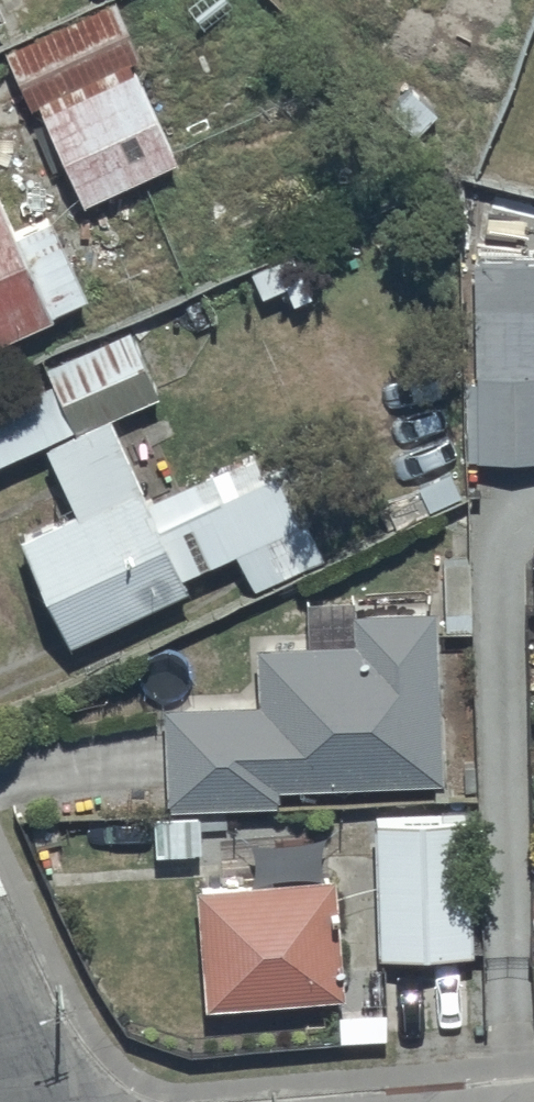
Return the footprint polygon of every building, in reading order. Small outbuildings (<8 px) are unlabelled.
[(29,106),(36,103),(81,200),(175,156),(130,60),(138,56),(112,0),(103,0),(1,47),(29,106)] [(49,315),(47,309),(86,293),(52,212),(11,229),(0,203),(0,336),(49,315)] [(533,455),(533,302),(472,304),(473,373),(461,374),(463,457),(533,455)] [(154,390),(126,324),(39,361),(52,391),(0,413),(0,456),(154,390)] [(15,532),(66,639),(185,582),(105,414),(44,443),(73,504),(15,532)] [(191,478),(224,552),(234,547),(252,586),(321,555),(304,516),(298,519),(274,466),(262,472),(252,450),(191,478)] [(163,701),(164,803),(278,803),(278,782),(438,781),(437,606),(353,606),(353,596),(305,596),(306,640),(256,640),(256,700),(163,701)] [(371,818),(376,954),(471,951),(466,815),(371,818)] [(193,881),(201,1003),(342,993),(334,872),(193,881)]
